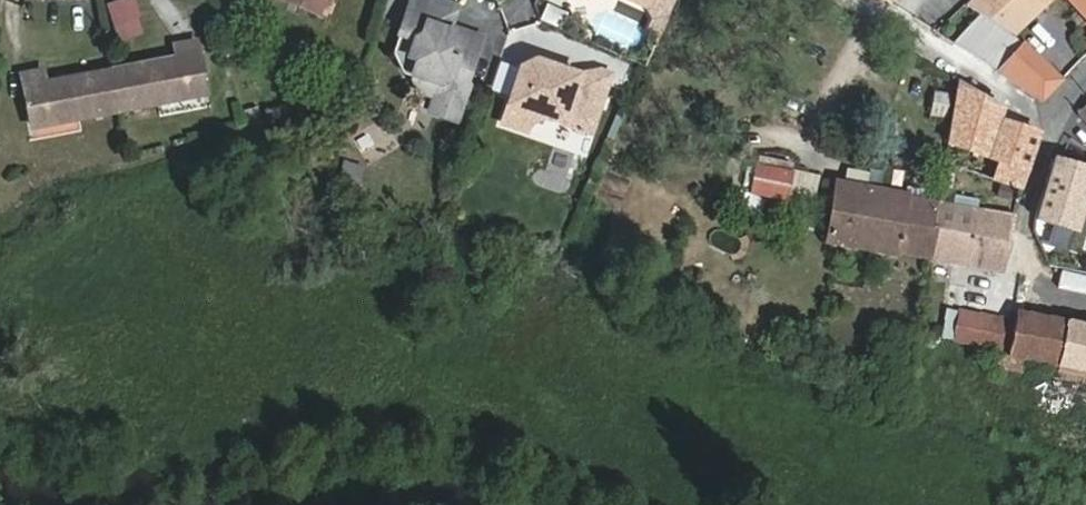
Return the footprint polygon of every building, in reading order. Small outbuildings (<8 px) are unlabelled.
[(313,12),(318,0),(284,0),(313,12)] [(313,12),(324,17),(330,4),(321,0),(318,0),(313,12)] [(440,0),(419,0),(407,36),(423,42),(417,59),(425,62),(420,77),(428,93),(470,107),(476,87),(474,84),(489,39),(464,31),(460,22),(464,8),(440,0)] [(965,3),(974,9),(951,43),(996,72),(998,69),(1018,37),(1010,32),(1043,0),(969,0),(965,3)] [(550,10),(544,21),(567,31),(571,20),(550,10)] [(423,42),(407,36),(401,54),(412,74),(420,77),(425,62),(417,59),(423,42)] [(1018,37),(998,69),(1017,81),(1037,54),(1018,37)] [(113,72),(120,112),(189,99),(185,84),(203,81),(196,40),(175,44),(178,59),(113,72)] [(1037,54),(1017,81),(1043,97),(1062,78),(1037,54)] [(539,60),(525,67),(504,122),(528,130),(531,123),(546,117),(593,134),(614,76),(604,72),(582,76),(539,60)] [(51,125),(120,112),(113,72),(47,84),(43,70),(24,74),(31,114),(49,111),(51,125)] [(185,84),(189,99),(206,95),(203,81),(185,84)] [(992,104),(958,83),(950,139),(1002,159),(995,177),(1020,186),(1039,133),(1002,120),(992,104)] [(34,128),(51,125),(49,111),(31,114),(34,128)] [(1073,229),(1085,185),(1085,168),(1051,157),(1035,217),(1073,229)] [(827,238),(875,247),(884,190),(836,181),(832,205),(827,238)] [(875,247),(932,258),(940,201),(884,190),(875,247)] [(940,201),(932,258),(1004,271),(1015,215),(979,208),(981,197),(960,193),(958,204),(940,201)] [(937,335),(997,346),(1001,320),(941,309),(937,335)] [(1008,353),(1063,363),(1070,322),(1064,321),(1015,313),(1013,322),(1009,348),(1008,353)] [(997,346),(1009,348),(1013,322),(1001,320),(997,346)] [(1063,363),(1085,367),(1085,325),(1070,322),(1063,363)]
